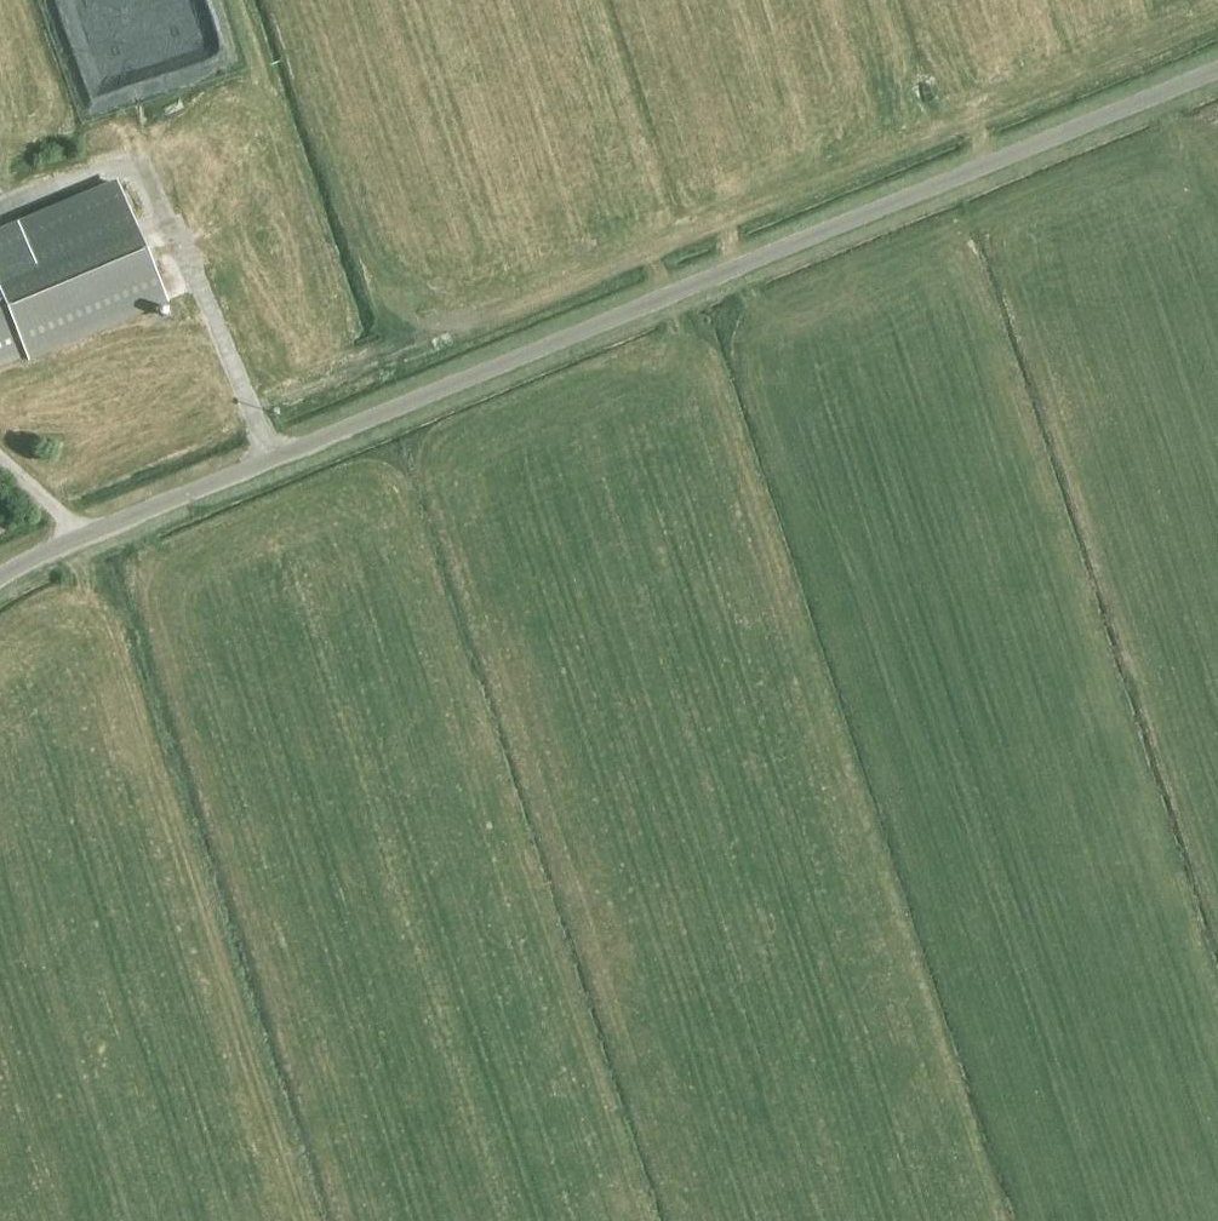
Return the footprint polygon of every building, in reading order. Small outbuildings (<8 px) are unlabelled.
[(114,105),(214,75),(209,59),(255,45),(241,0),(82,0),(114,105)] [(0,233),(0,293),(26,354),(29,362),(168,304),(117,183),(0,233)] [(26,354),(0,293),(0,364),(26,354)]
